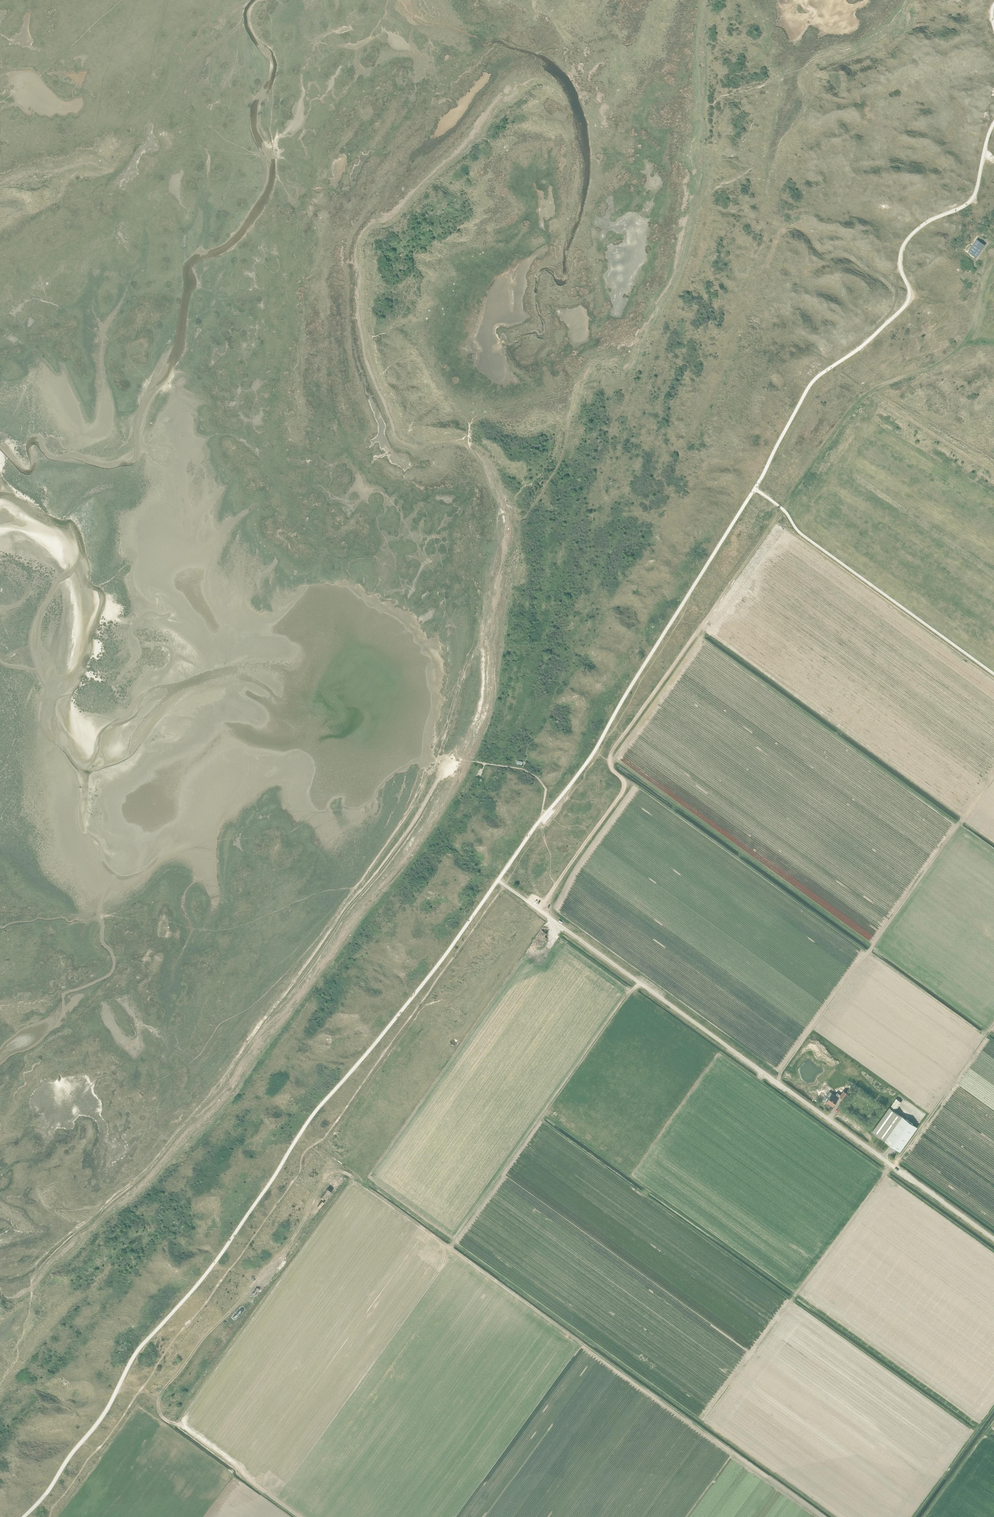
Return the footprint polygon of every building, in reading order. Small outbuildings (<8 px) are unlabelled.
[(977,239),(968,251),(971,253),(972,252),(976,255),(980,249),(976,246),(980,241),(977,239)] [(832,1093),(826,1101),(833,1106),(839,1096),(843,1099),(847,1094),(843,1091),(840,1095),(837,1093),(835,1095),(832,1093)] [(896,1098),(890,1107),(895,1111),(901,1102),(896,1098)] [(902,1115),(890,1107),(889,1107),(872,1131),(885,1140),(902,1115)] [(917,1126),(902,1115),(885,1140),(900,1151),(917,1126)]
